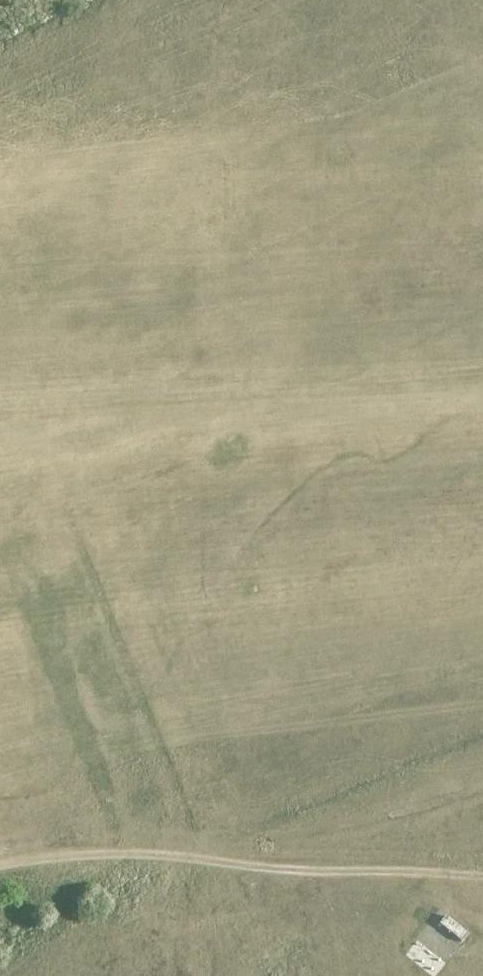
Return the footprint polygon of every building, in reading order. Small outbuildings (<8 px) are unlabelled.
[(446,913),(438,923),(460,942),(469,932),(446,913)]
